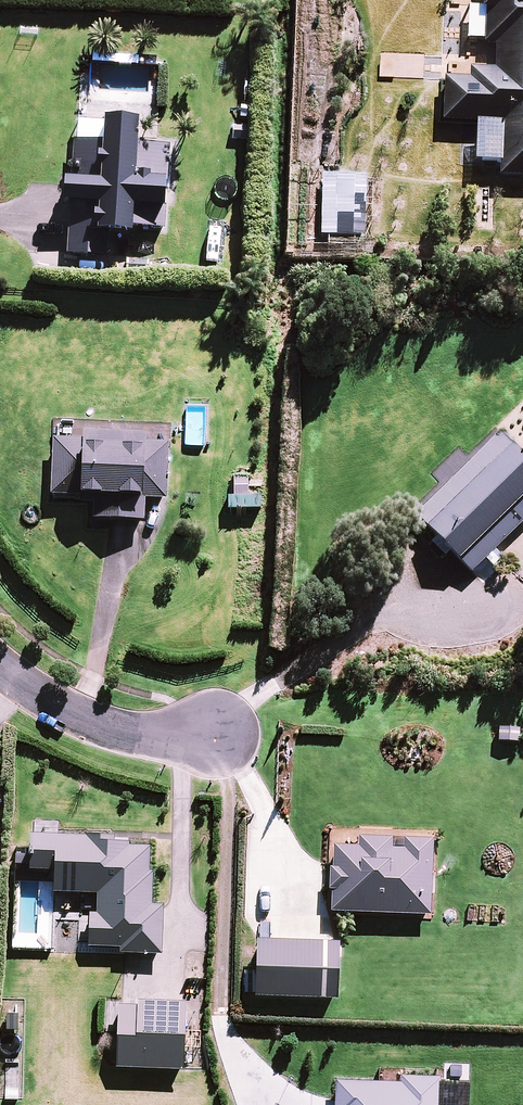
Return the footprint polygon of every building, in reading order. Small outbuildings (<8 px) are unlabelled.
[(522,180),(522,0),(480,0),(479,13),(484,14),(482,47),(493,48),(492,72),(468,71),(467,81),(441,80),(439,125),(499,127),(497,179),(522,180)] [(125,231),(161,233),(166,150),(130,148),(131,128),(98,126),(97,146),(71,144),(68,188),(59,187),(57,210),(67,211),(64,257),(103,260),(105,240),(124,242),(125,231)] [(54,435),(51,492),(80,493),(80,500),(94,500),(93,515),(145,517),(146,496),(167,497),(169,440),(146,439),(146,430),(83,428),(83,436),(54,435)] [(471,571),(485,557),(493,565),(503,555),(495,548),(522,520),(522,453),(499,430),(414,514),(435,534),(430,539),(444,554),(449,549),(471,571)] [(231,499),(246,499),(246,480),(231,480),(231,499)] [(86,833),(32,830),(31,866),(54,867),(54,888),(98,890),(97,910),(91,910),(90,943),(120,944),(120,950),(162,951),(164,901),(152,901),(153,868),(149,868),(150,843),(129,842),(129,838),(114,837),(115,832),(86,831),(86,833)] [(404,834),(404,844),(392,844),(393,834),(359,832),(359,843),(334,842),(333,864),(331,864),(330,886),(332,886),(331,908),(356,909),(431,912),(434,835),(404,834)] [(340,937),(257,934),(255,991),(338,994),(340,937)] [(116,1063),(184,1066),(187,998),(137,996),(137,1002),(118,1002),(116,1063)] [(441,1074),(401,1072),(400,1080),(335,1077),(334,1104),(439,1104),(441,1074)]
